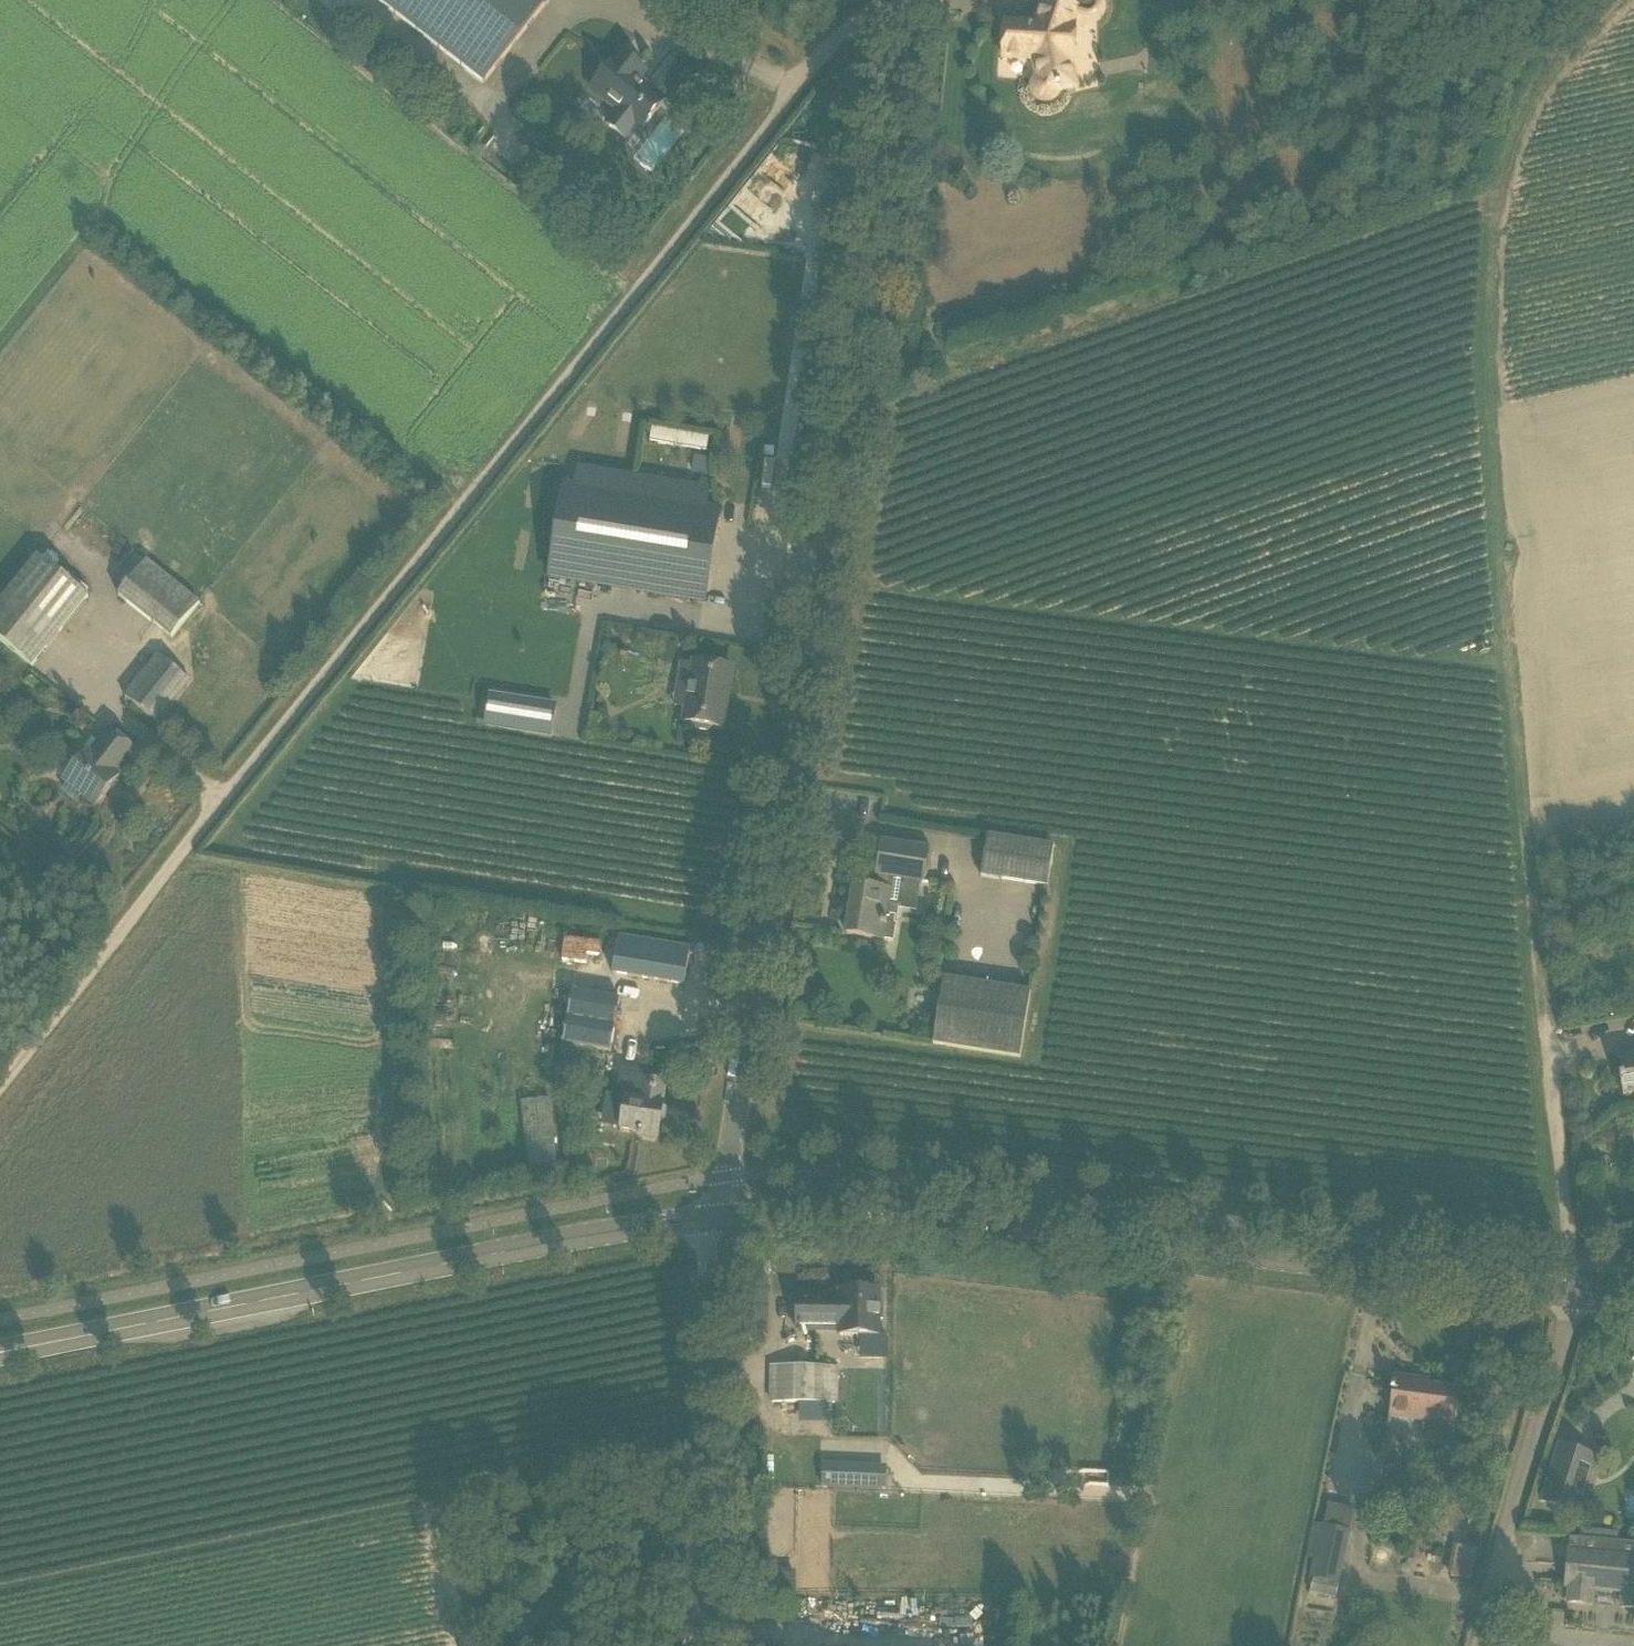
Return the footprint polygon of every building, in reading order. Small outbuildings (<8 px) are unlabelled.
[(550,0),(379,0),(485,83),(550,0)] [(1003,59),(1030,61),(1032,71),(1033,76),(1030,82),(1029,88),(1029,93),(1033,99),(1037,103),(1040,105),(1043,106),(1046,106),(1050,105),(1054,103),(1058,100),(1062,95),(1081,91),(1075,64),(1080,19),(1075,17),(1081,0),(1045,0),(1036,26),(1027,26),(1027,24),(1005,23),(1003,59)] [(640,131),(642,129),(665,100),(641,81),(642,79),(642,77),(646,71),(621,51),(590,91),(616,112),(613,116),(605,125),(625,142),(636,128),(640,131)] [(741,453),(746,413),(734,412),(729,452),(741,453)] [(650,441),(707,452),(709,439),(653,429),(650,441)] [(765,449),(759,492),(772,494),(779,451),(765,449)] [(597,552),(708,571),(718,513),(706,511),(710,489),(579,468),(575,490),(563,488),(549,576),(592,583),(597,552)] [(805,535),(801,534),(794,533),(792,545),(799,546),(804,547),(805,535)] [(0,604),(0,641),(32,667),(89,597),(39,556),(0,604)] [(147,560),(118,595),(172,639),(200,603),(147,560)] [(125,697),(158,723),(192,682),(159,656),(125,697)] [(723,729),(733,668),(693,661),(683,723),(695,725),(696,729),(708,731),(711,727),(723,729)] [(556,706),(490,696),(486,725),(552,736),(556,706)] [(136,751),(110,730),(91,754),(88,752),(83,749),(72,763),(76,767),(65,781),(68,784),(64,788),(79,800),(82,795),(96,806),(120,777),(117,775),(136,751)] [(982,877),(1048,887),(1054,846),(987,835),(982,877)] [(855,884),(847,934),(894,942),(900,905),(890,903),(894,878),(904,880),(904,879),(923,882),(929,849),(883,842),(877,875),(879,875),(877,888),(855,884)] [(600,954),(601,940),(565,937),(563,957),(587,959),(588,953),(600,954)] [(690,949),(620,938),(615,972),(684,984),(690,949)] [(943,978),(933,1044),(1020,1058),(1031,992),(943,978)] [(611,1052),(620,999),(572,991),(563,1044),(581,1047),(611,1052)] [(581,1047),(563,1044),(562,1053),(561,1053),(558,1074),(579,1078),(583,1057),(579,1056),(581,1047)] [(1620,1061),(1616,1062),(1614,1066),(1616,1076),(1619,1078),(1623,1097),(1633,1095),(1633,1058),(1620,1061)] [(666,1083),(641,1080),(639,1098),(627,1097),(622,1130),(639,1132),(639,1136),(658,1139),(661,1118),(660,1118),(661,1108),(663,1108),(664,1104),(662,1104),(666,1083)] [(526,1099),(528,1165),(556,1164),(554,1098),(526,1099)] [(797,1295),(797,1330),(840,1331),(840,1335),(879,1336),(879,1320),(883,1320),(883,1307),(880,1307),(879,1291),(841,1291),(841,1295),(797,1295)] [(1163,1356),(1147,1354),(1145,1366),(1161,1368),(1163,1356)] [(836,1366),(772,1365),(772,1403),(836,1403),(836,1366)] [(1454,1425),(1459,1391),(1459,1390),(1419,1385),(1420,1381),(1396,1378),(1391,1417),(1454,1425)] [(1598,1456),(1558,1443),(1539,1502),(1579,1515),(1598,1456)] [(823,1463),(822,1486),(886,1489),(887,1466),(823,1463)] [(1352,1529),(1323,1523),(1311,1580),(1341,1586),(1352,1529)] [(1620,1607),(1633,1609),(1633,1545),(1571,1539),(1566,1588),(1570,1589),(1569,1603),(1587,1604),(1588,1592),(1596,1592),(1621,1595),(1620,1607)] [(1471,1579),(1474,1561),(1454,1557),(1451,1576),(1471,1579)]
